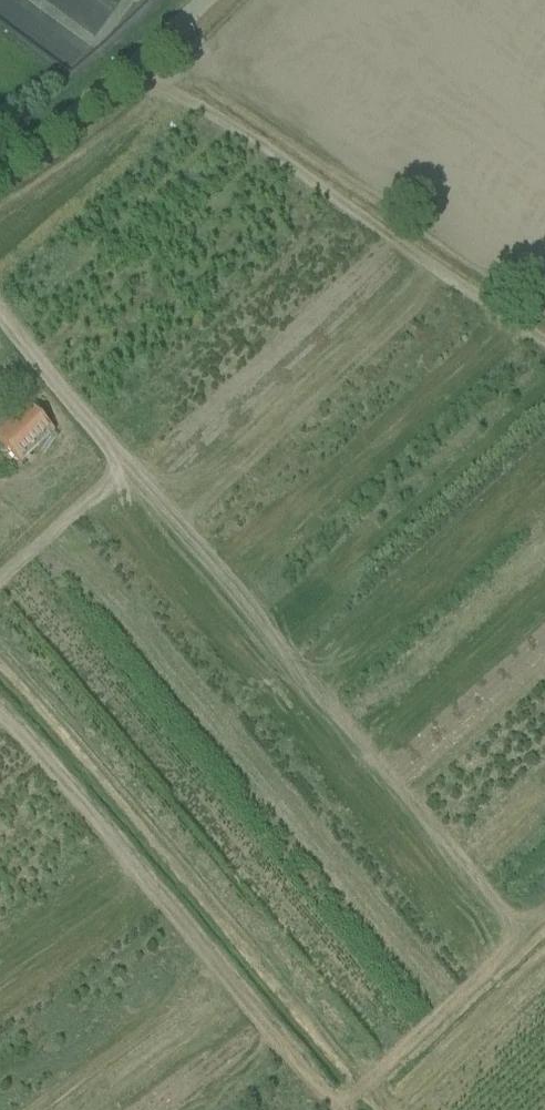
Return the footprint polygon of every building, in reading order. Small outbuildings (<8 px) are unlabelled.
[(0,430),(0,441),(21,464),(54,434),(27,406),(10,421),(0,430)]
